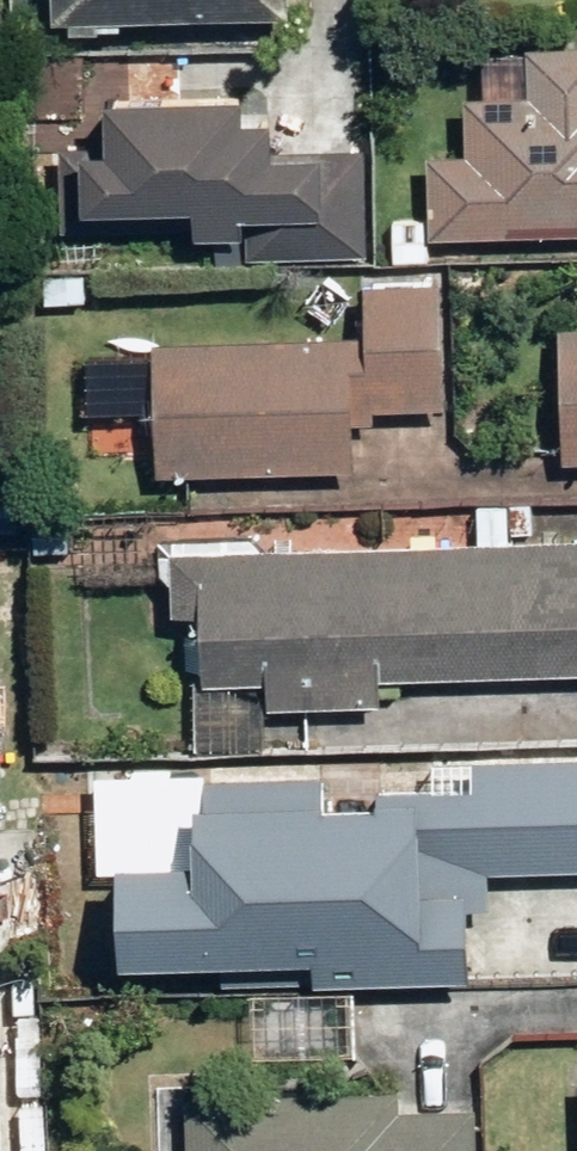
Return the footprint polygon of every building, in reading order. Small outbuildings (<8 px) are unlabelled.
[(56,12),(292,12),(292,0),(56,0),(56,12)] [(434,230),(576,229),(576,44),(493,45),(493,93),(466,93),(467,158),(433,159),(434,230)] [(249,91),(115,92),(115,139),(86,139),(86,206),(200,205),(200,234),(250,234),(250,208),(321,208),(321,254),(368,254),(367,139),(275,140),(275,115),(249,115),(249,91)] [(445,407),(445,275),(369,275),(369,337),(158,336),(158,467),(357,467),(357,419),(377,419),(377,407),(445,407)] [(566,327),(566,461),(576,461),(576,327),(566,327)] [(177,540),(177,621),(201,621),(201,675),(272,675),(272,705),(384,705),(384,673),(576,673),(576,539),(177,540)] [(448,735),(449,769),(411,770),(410,736),(191,742),(192,793),(157,794),(158,836),(127,837),(130,935),(473,926),(471,857),(576,854),(576,732),(448,735)] [(355,998),(246,995),(245,1052),(354,1054),(355,998)] [(189,1090),(190,1150),(479,1150),(479,1103),(397,1104),(397,1089),(332,1089),(332,1107),(316,1107),(316,1091),(257,1092),(257,1118),(226,1118),(225,1090),(189,1090)]
